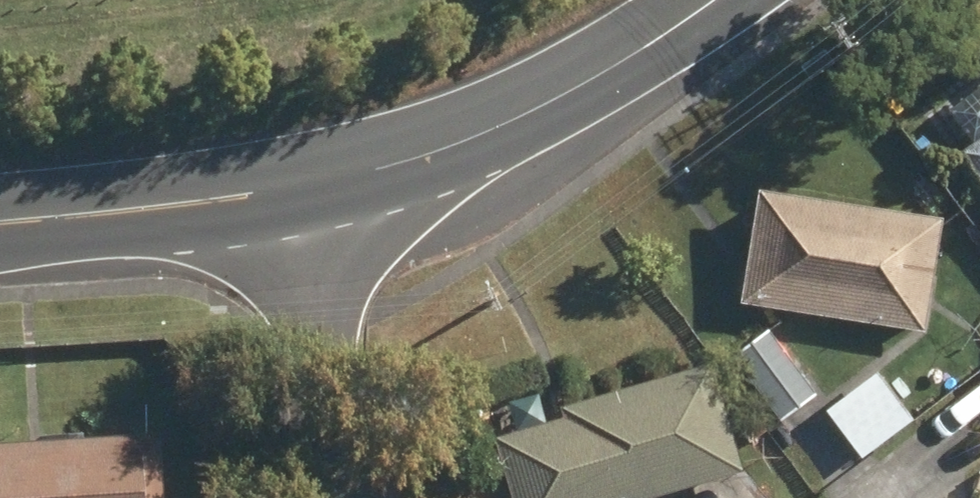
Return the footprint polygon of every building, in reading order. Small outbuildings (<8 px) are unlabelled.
[(962,160),(979,184),(979,147),(962,160)] [(740,307),(927,337),(944,224),(757,195),(740,307)] [(733,361),(782,425),(818,396),(769,333),(733,361)] [(514,497),(667,497),(741,476),(710,369),(612,397),(615,410),(498,444),(514,497)] [(827,417),(865,462),(915,420),(878,375),(827,417)] [(159,441),(0,453),(0,497),(163,497),(159,441)]
